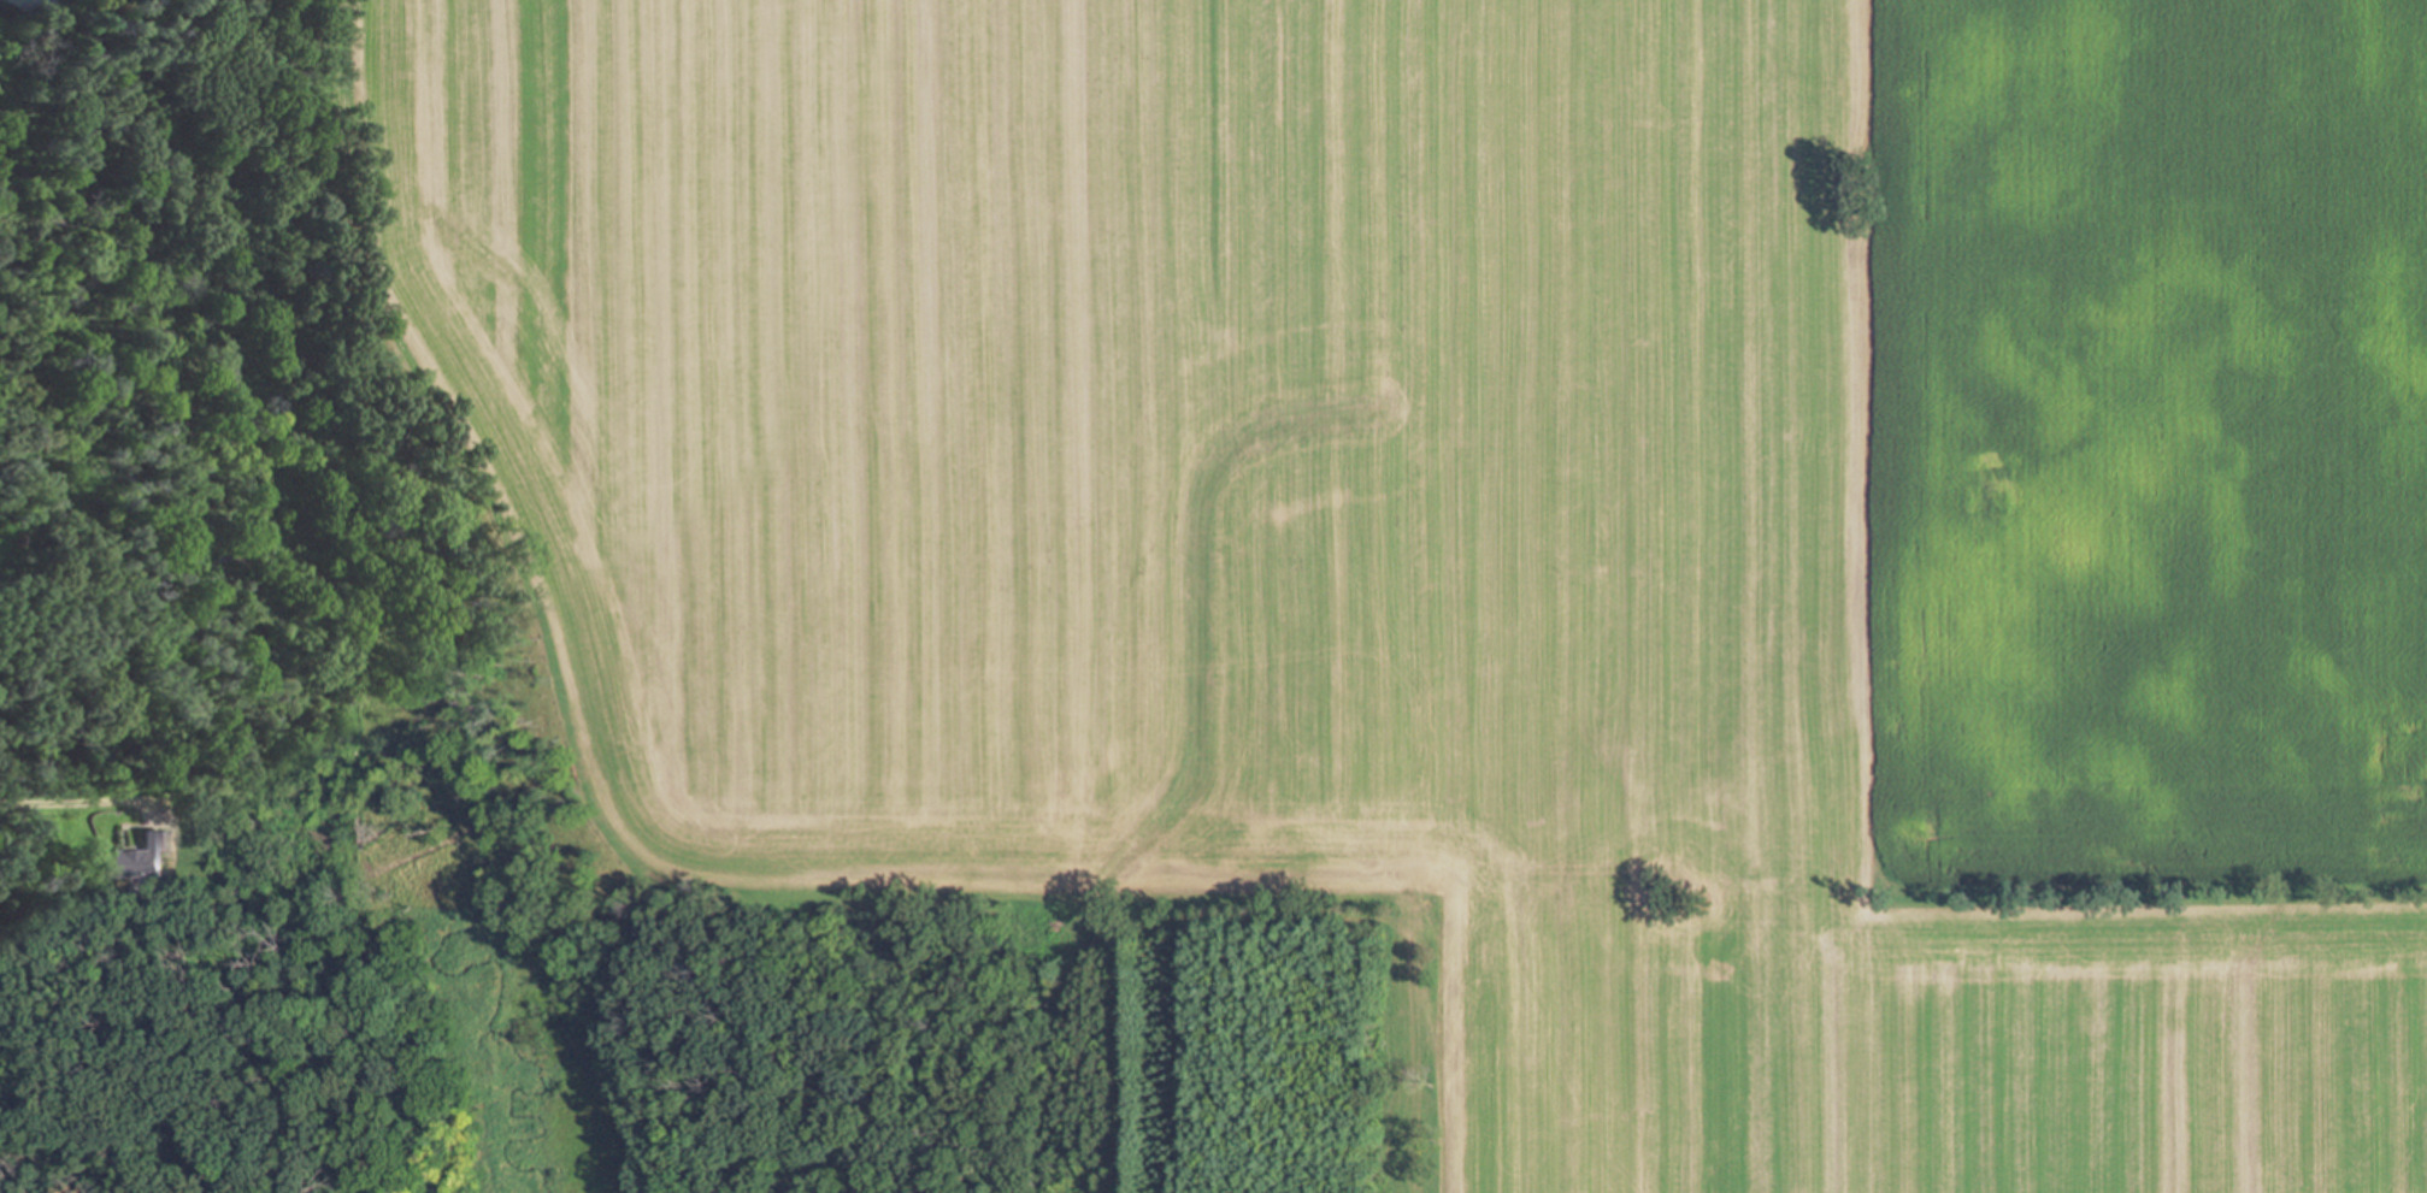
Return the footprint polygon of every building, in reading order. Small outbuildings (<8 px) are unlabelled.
[(104,851),(105,879),(161,878),(161,830),(137,830),(137,850),(104,851)]
